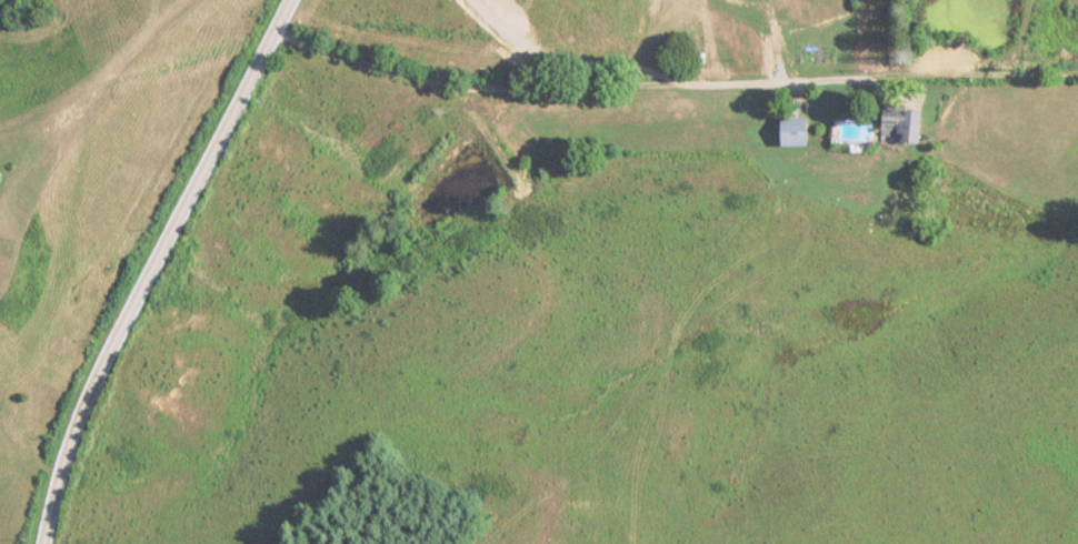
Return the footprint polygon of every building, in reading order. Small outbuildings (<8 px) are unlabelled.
[(916,145),(917,114),(898,113),(897,119),(878,118),(877,143),(916,145)] [(803,148),(803,120),(776,120),(776,148),(803,148)]
